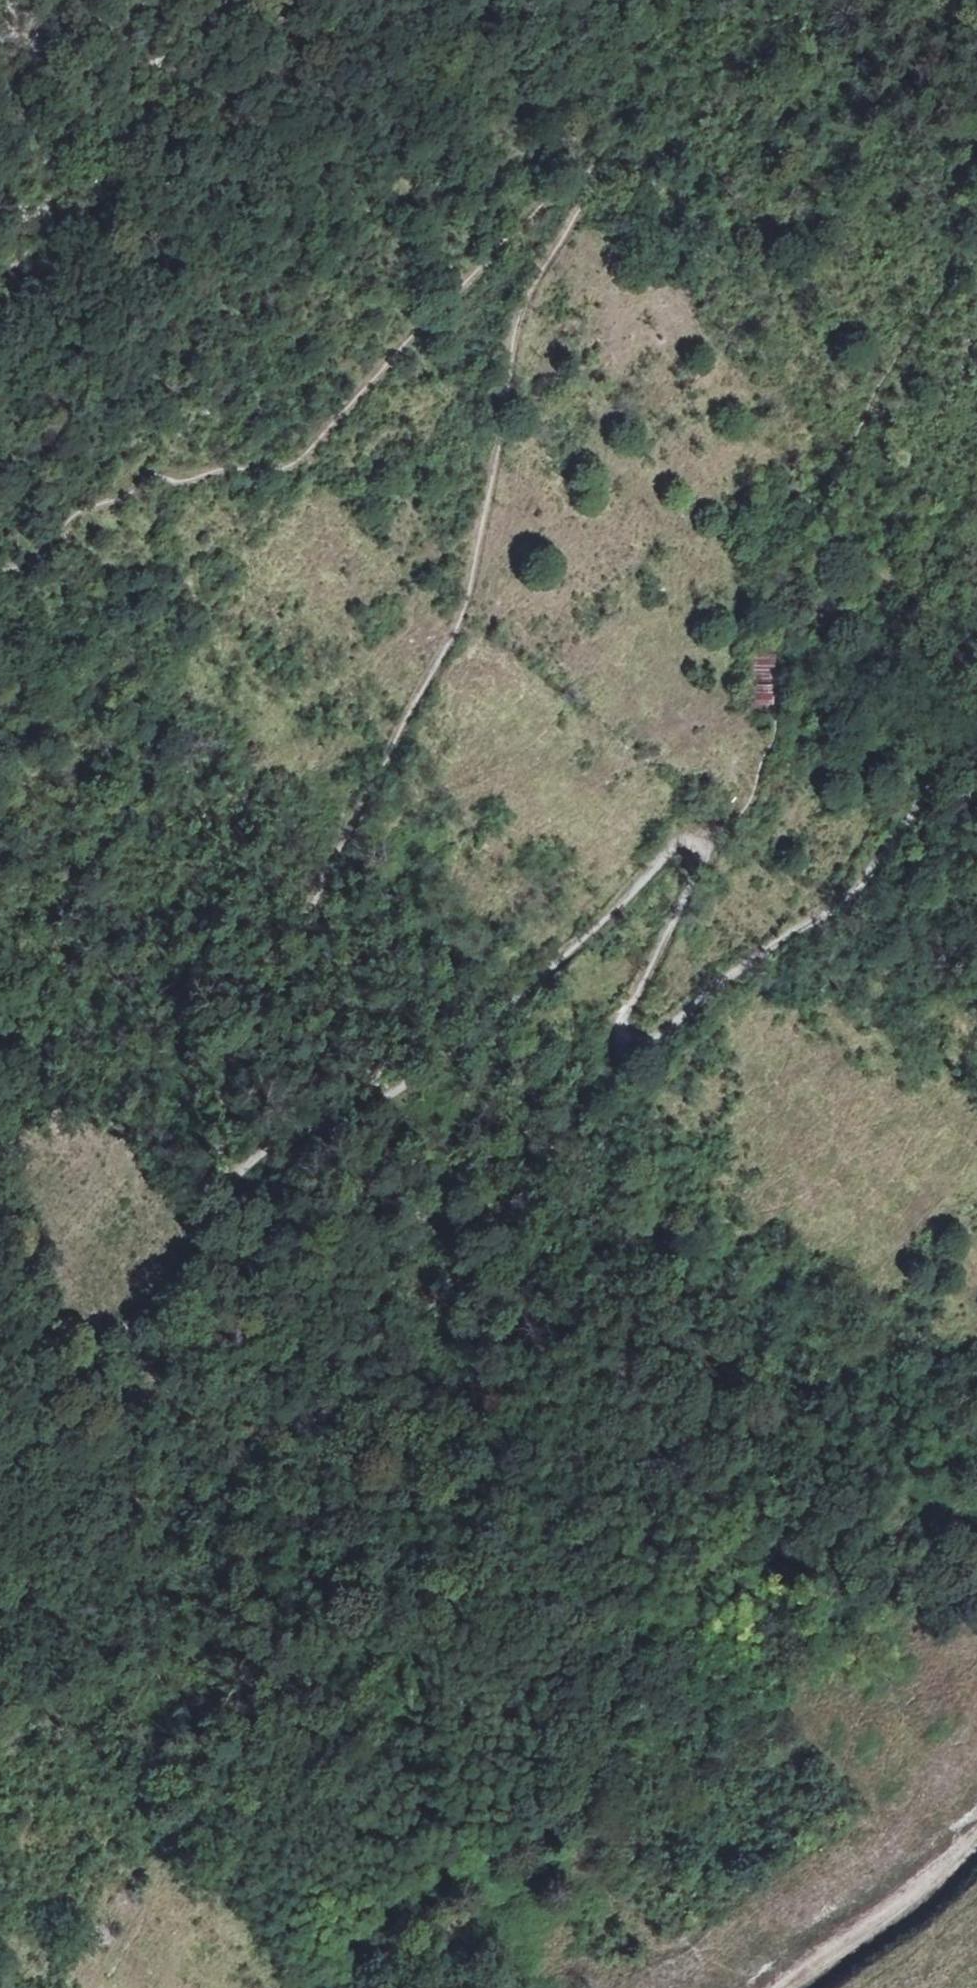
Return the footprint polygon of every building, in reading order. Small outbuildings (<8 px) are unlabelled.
[(771,655),(753,656),(754,675),(773,674),(771,655)]
